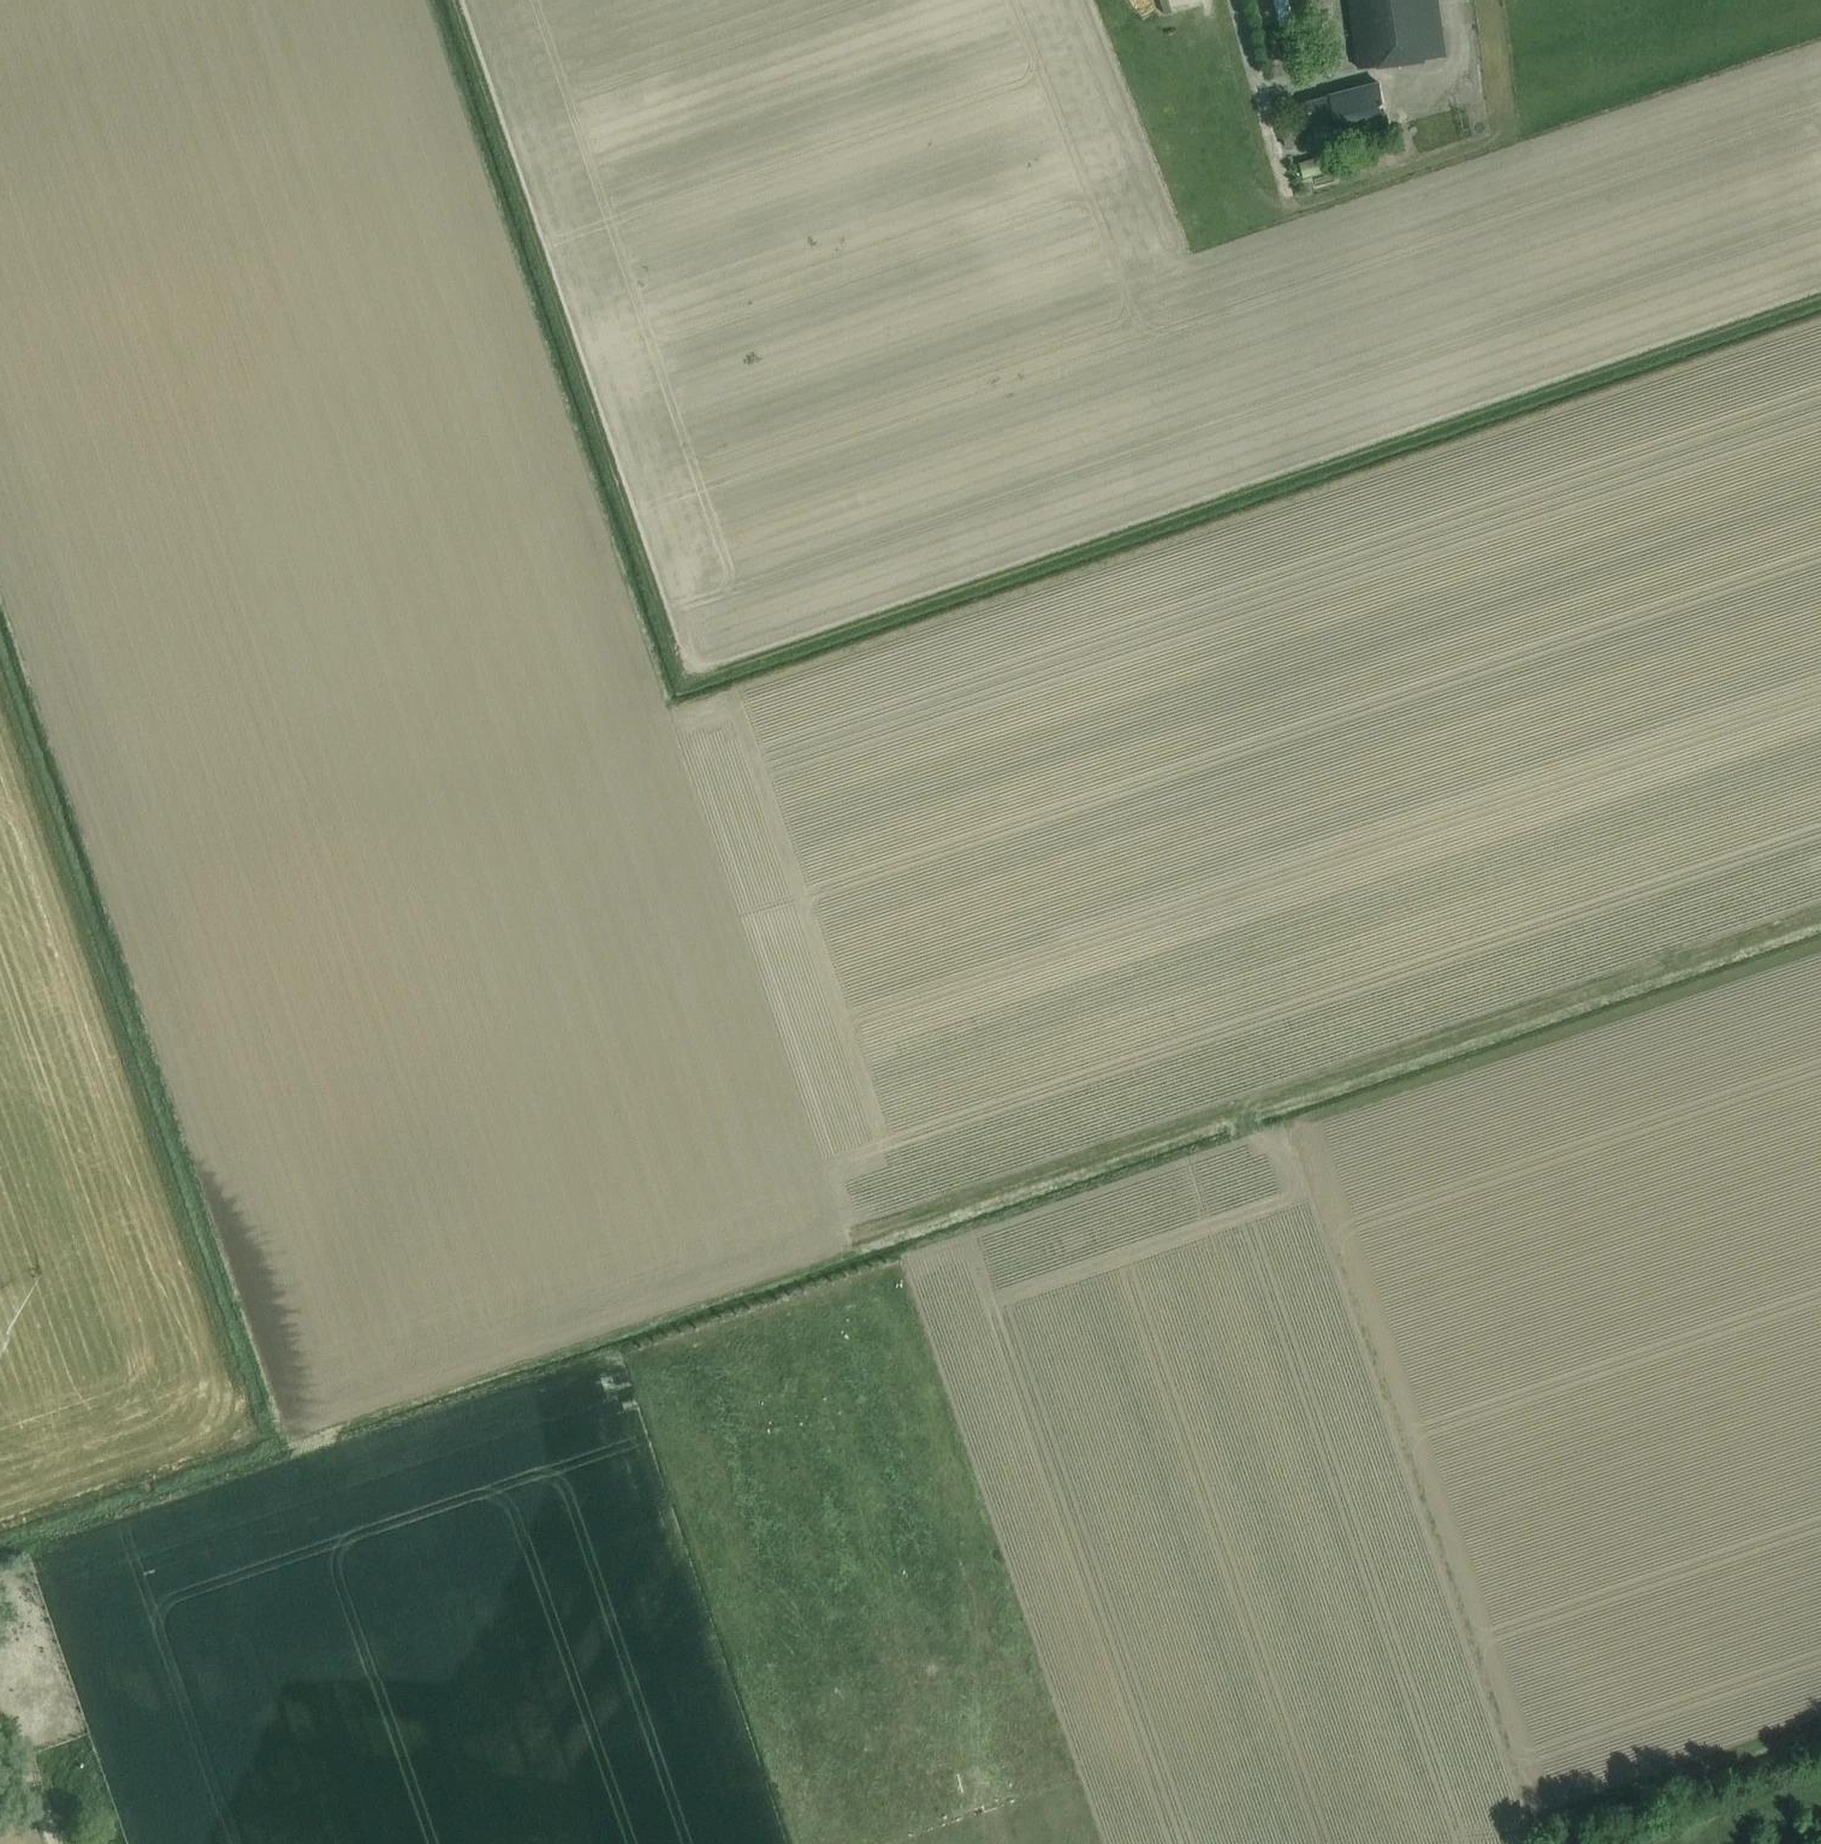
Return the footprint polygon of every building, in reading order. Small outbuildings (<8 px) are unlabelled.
[(1169,0),(1160,0),(1164,16),(1172,13),(1169,0)] [(1280,25),(1294,21),(1288,0),(1273,0),(1280,25)] [(1358,68),(1440,57),(1432,0),(1348,0),(1358,68)] [(1338,137),(1365,131),(1388,126),(1378,84),(1355,89),(1307,100),(1312,120),(1333,115),(1338,137)] [(1285,149),(1304,145),(1300,125),(1281,129),(1285,149)] [(1329,170),(1326,156),(1298,163),(1302,177),(1329,170)]
